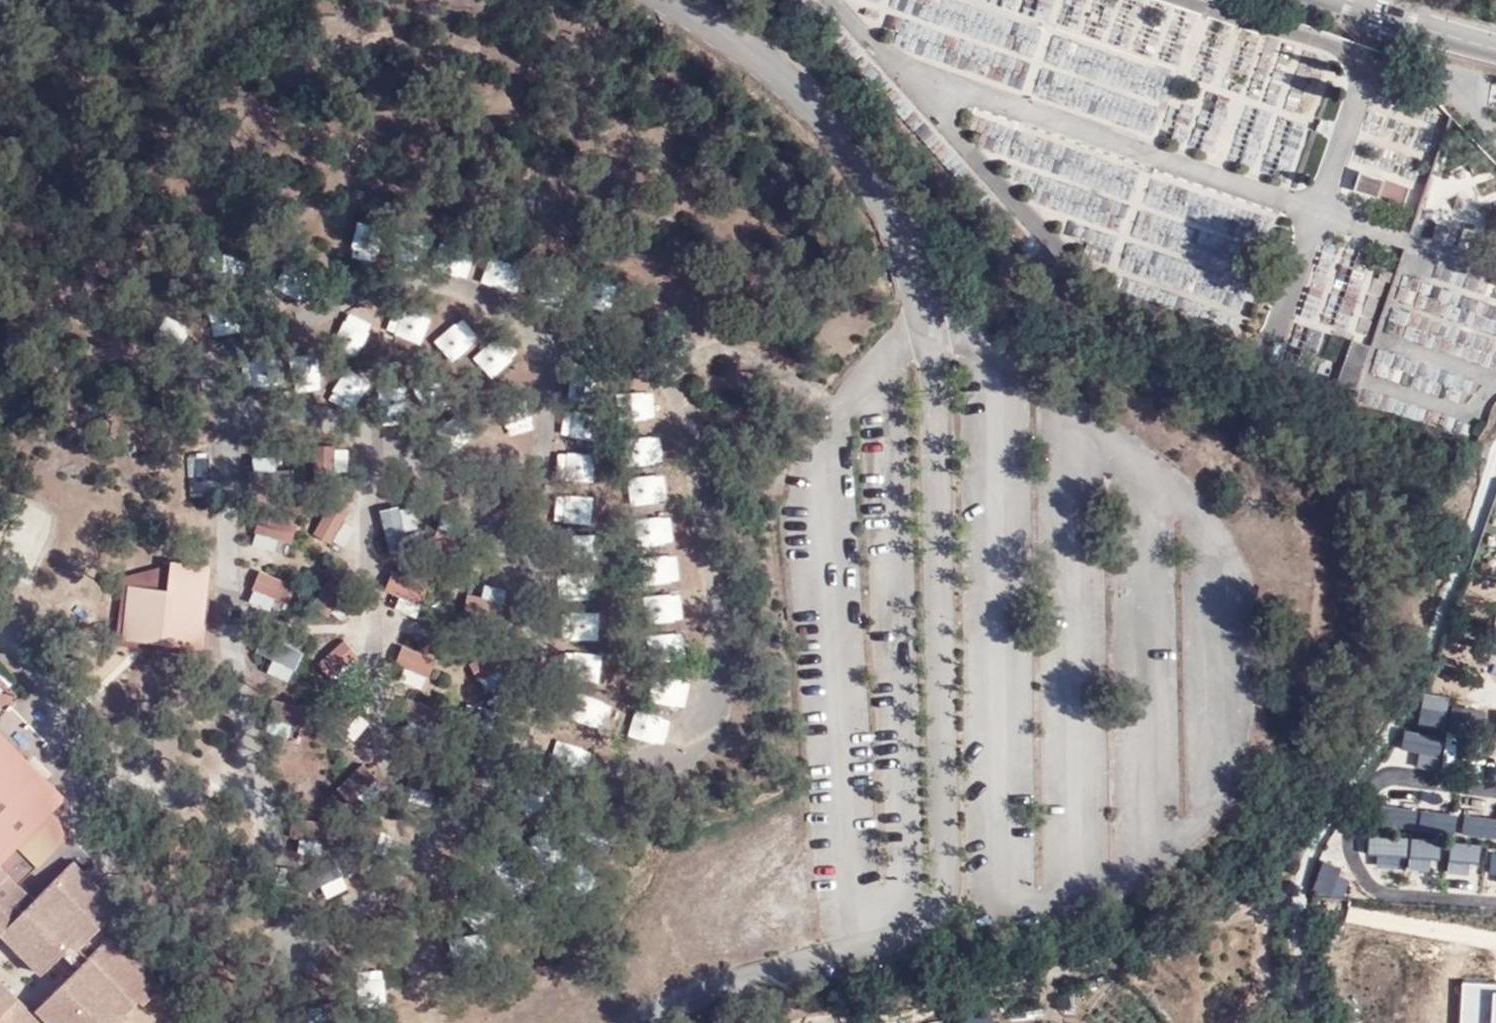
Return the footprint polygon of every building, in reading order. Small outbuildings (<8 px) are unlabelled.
[(1377,198),(1383,179),(1360,172),(1354,190),(1377,198)] [(1357,391),(1371,347),(1352,341),(1337,383),(1357,391)] [(197,645),(202,600),(132,591),(126,637),(197,645)] [(28,764),(48,745),(9,706),(0,715),(0,737),(28,764)] [(128,1020),(124,1014),(137,1000),(143,1005),(164,984),(133,954),(128,959),(108,939),(88,959),(79,947),(118,908),(92,882),(97,877),(87,868),(82,872),(72,862),(33,901),(18,884),(60,843),(40,821),(62,799),(28,764),(0,737),(0,934),(1,933),(42,974),(63,954),(77,969),(33,1013),(0,980),(0,1022),(125,1022),(128,1020)]
